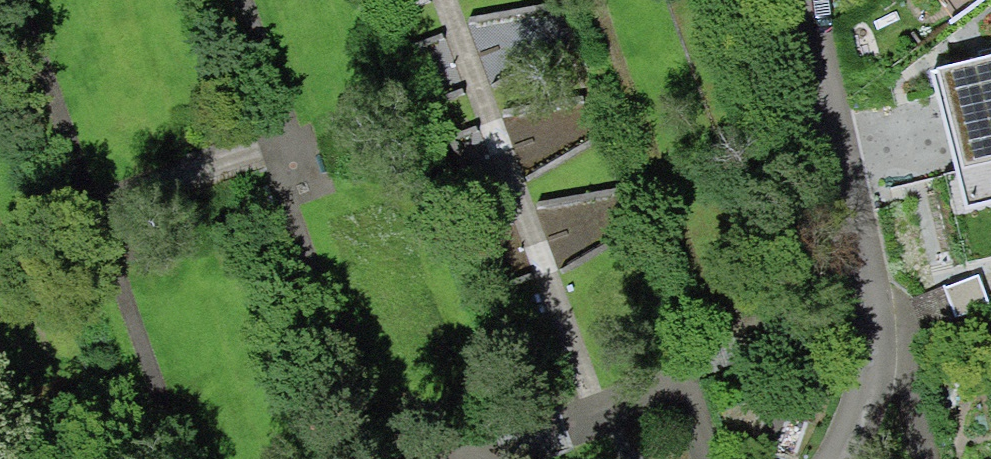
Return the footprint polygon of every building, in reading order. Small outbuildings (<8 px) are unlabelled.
[(402,15),(433,4),(431,0),(418,0),(407,4),(406,0),(396,0),(402,15)] [(554,4),(465,18),(468,28),(547,15),(559,42),(492,84),(494,93),(572,46),(554,4)] [(445,41),(441,31),(413,42),(437,106),(467,95),(464,86),(444,94),(427,48),(445,41)] [(959,68),(980,137),(990,134),(990,58),(959,68)] [(592,94),(500,109),(504,118),(587,106),(598,136),(525,177),(526,183),(608,138),(592,94)] [(477,132),(473,121),(445,131),(469,198),(498,187),(495,180),(473,187),(456,140),(477,132)] [(624,188),(537,199),(540,212),(616,199),(627,229),(559,269),(564,279),(643,234),(624,188)]
